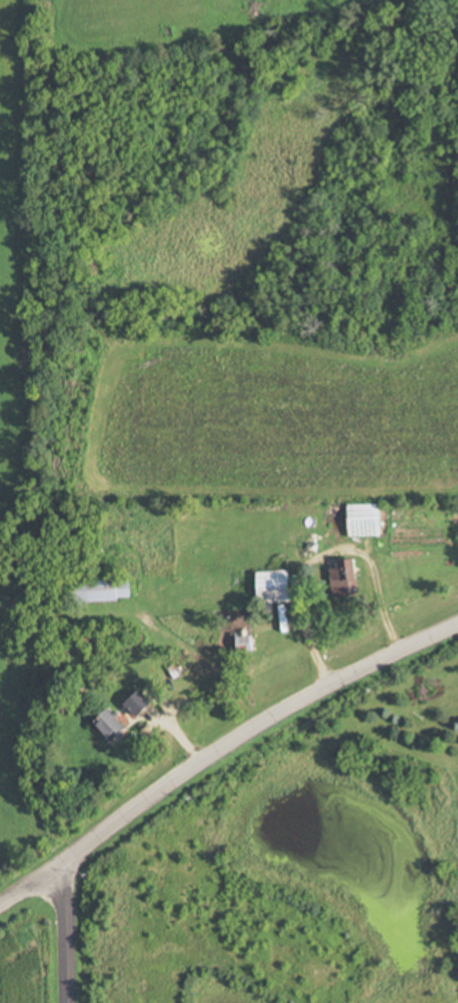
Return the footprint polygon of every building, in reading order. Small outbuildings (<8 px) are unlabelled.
[(352,537),(385,536),(384,504),(351,504),(352,537)] [(336,598),(364,596),(362,560),(334,562),(336,598)] [(291,570),(257,571),(258,604),(292,603),(291,570)] [(132,578),(76,579),(76,602),(133,601),(132,578)] [(130,705),(143,718),(158,703),(145,690),(130,705)] [(133,729),(113,709),(99,723),(119,743),(133,729)]
